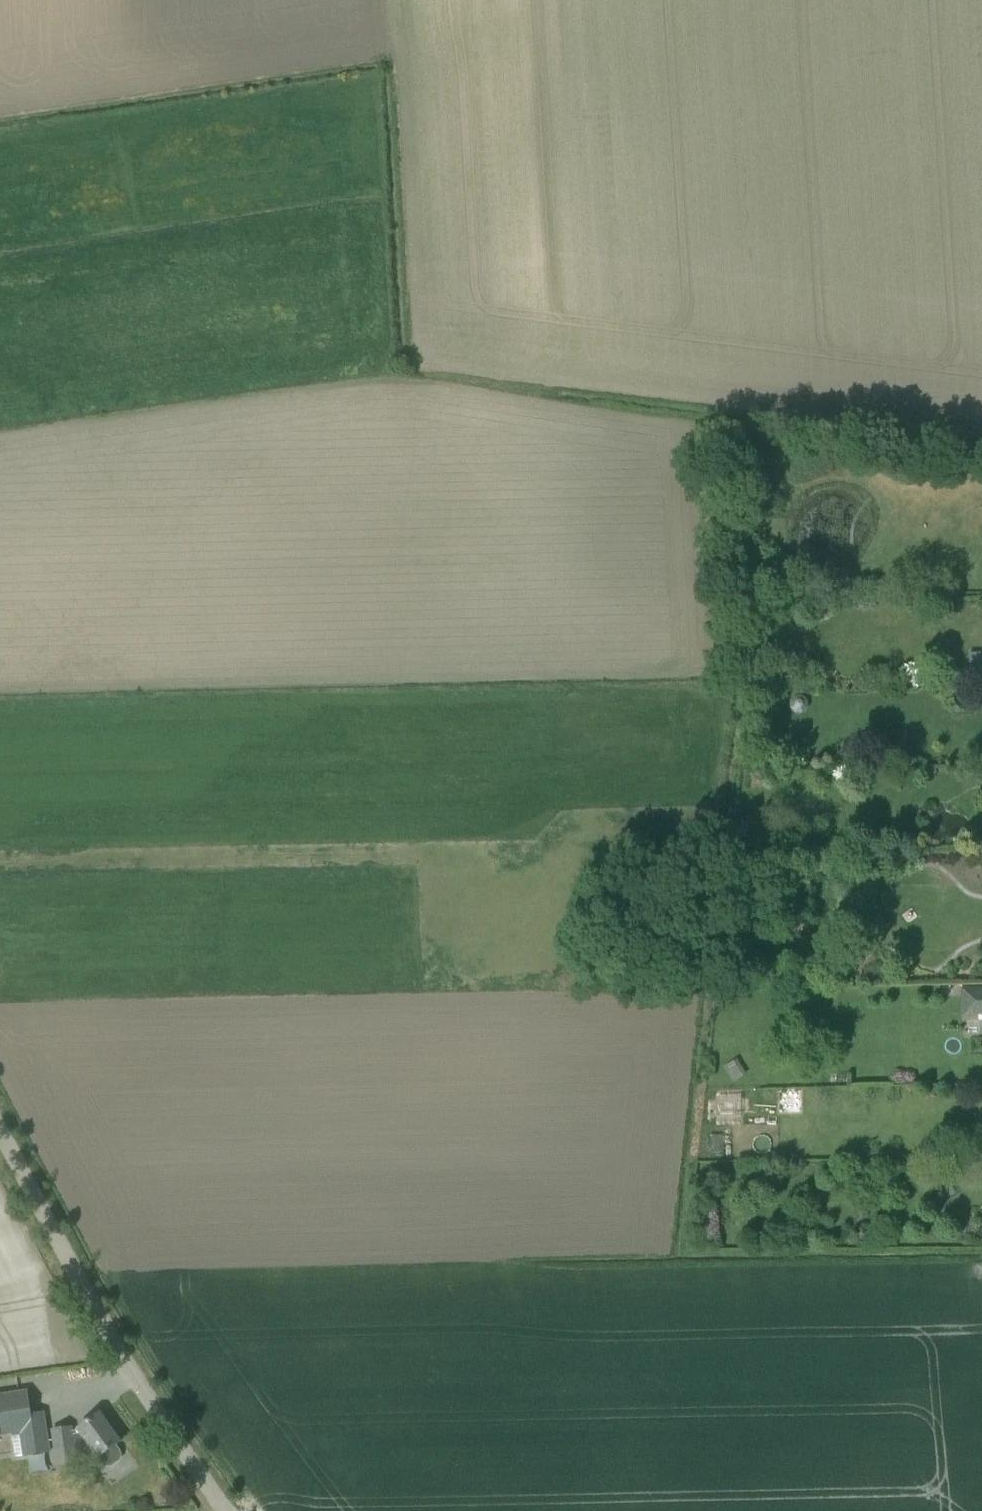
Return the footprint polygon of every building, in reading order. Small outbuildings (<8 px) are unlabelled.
[(966,989),(967,1014),(981,1014),(981,988),(966,989)] [(12,1433),(16,1459),(50,1453),(43,1412),(31,1414),(28,1390),(0,1395),(0,1435),(12,1433)] [(76,1457),(75,1451),(86,1443),(97,1459),(98,1458),(105,1466),(111,1466),(121,1460),(122,1454),(117,1445),(121,1442),(100,1414),(77,1430),(77,1431),(73,1434),(73,1430),(53,1432),(56,1459),(76,1457)]
